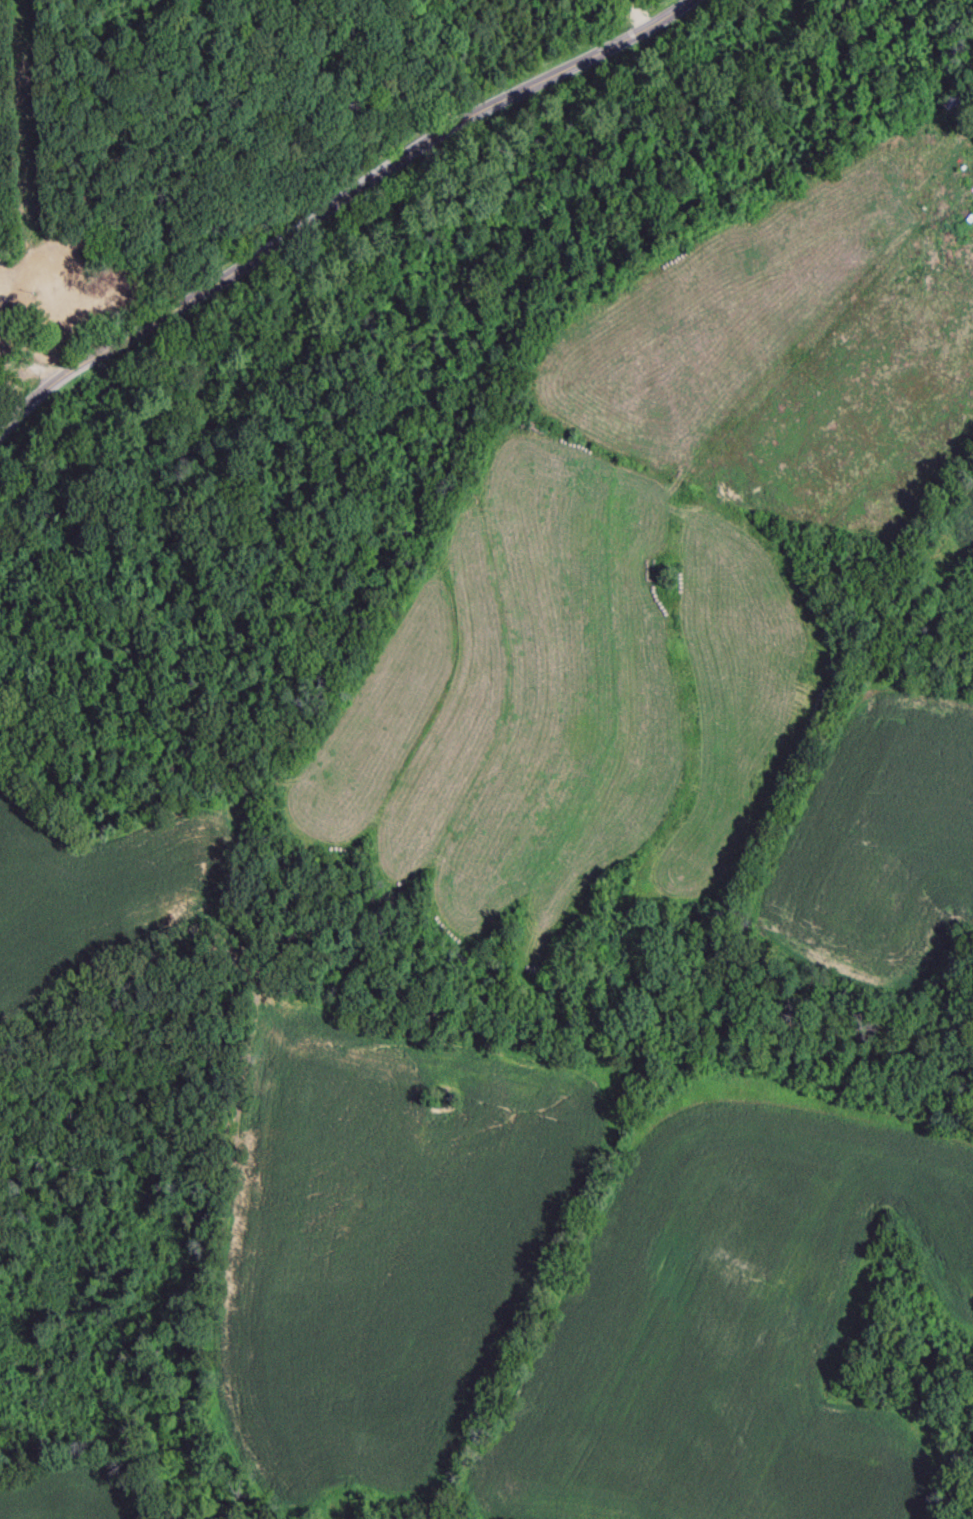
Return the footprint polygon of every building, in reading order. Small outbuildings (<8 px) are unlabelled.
[(942,110),(957,120),(970,100),(956,90),(942,110)]
